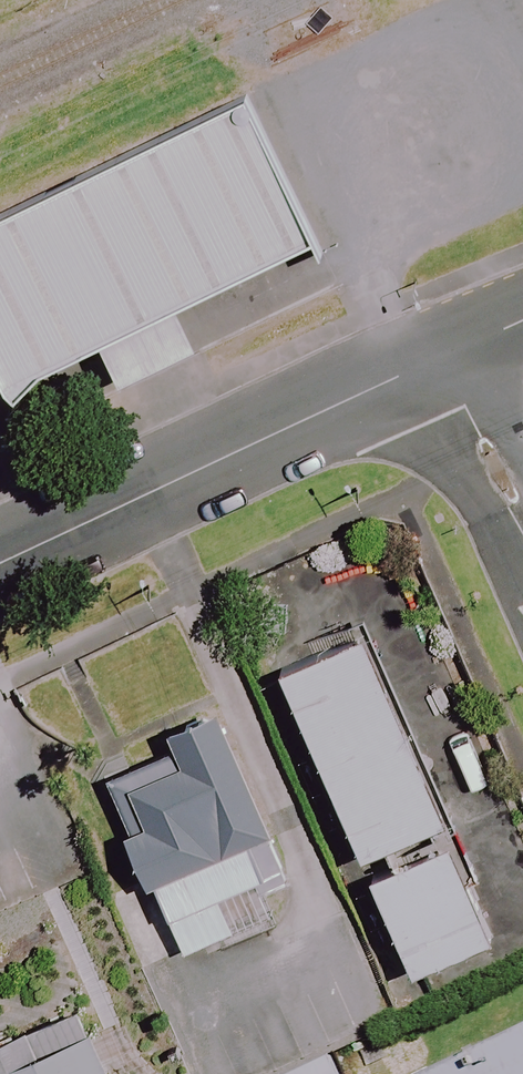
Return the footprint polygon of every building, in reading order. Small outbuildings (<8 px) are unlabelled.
[(231,83),(0,192),(0,379),(304,236),(231,83)] [(363,631),(274,669),(354,857),(443,819),(363,631)] [(195,695),(86,747),(171,921),(280,868),(195,695)] [(447,843),(368,877),(409,975),(489,941),(447,843)] [(75,1008),(0,1042),(0,1073),(104,1073),(75,1008)] [(431,1073),(522,1073),(522,1030),(431,1073)] [(326,1058),(292,1073),(333,1073),(326,1058)]
